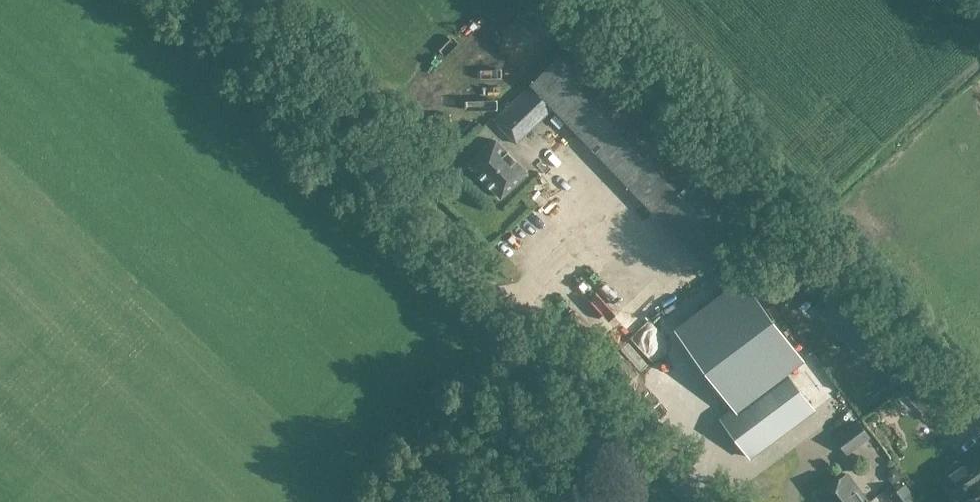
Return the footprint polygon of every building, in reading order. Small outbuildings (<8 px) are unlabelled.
[(589,30),(495,122),(517,145),(554,109),(573,128),(544,156),(681,298),(767,215),(589,30)] [(496,143),(472,165),(471,167),(472,168),(500,197),(502,198),(503,197),(526,174),(526,175),(528,173),(526,172),(498,143),(497,141),(495,143),(496,143)] [(624,272),(608,290),(613,294),(603,305),(623,322),(648,292),(624,272)] [(757,313),(738,290),(725,300),(744,323),(757,313)] [(805,301),(798,308),(812,321),(818,313),(805,301)] [(681,302),(661,318),(685,349),(705,332),(681,302)] [(709,338),(702,357),(713,361),(719,343),(709,338)] [(829,405),(842,395),(813,356),(796,369),(816,395),(820,392),(829,405)] [(963,408),(922,368),(901,390),(901,389),(900,390),(942,431),(964,408),(963,408)] [(722,419),(731,432),(750,458),(815,410),(786,371),(722,419)] [(870,437),(858,421),(836,438),(848,454),(870,437)] [(973,496),(973,497),(979,492),(979,451),(963,463),(961,461),(957,461),(948,466),(948,471),(949,473),(940,479),(956,501),(964,501),(973,496)] [(869,501),(848,474),(818,496),(823,501),(869,501)] [(889,497),(894,501),(918,501),(906,485),(889,497)]
